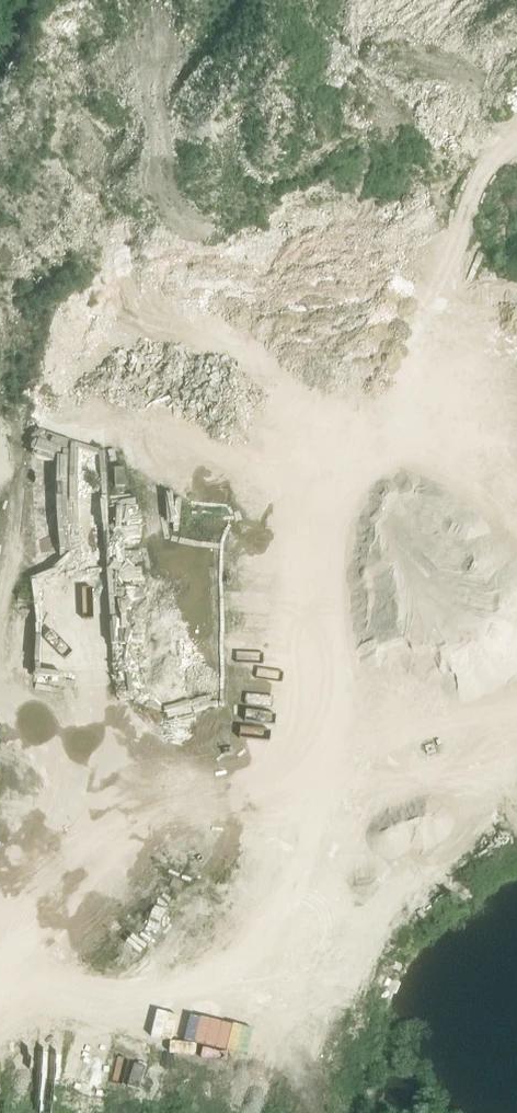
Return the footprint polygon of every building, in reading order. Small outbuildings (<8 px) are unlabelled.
[(10,469),(0,464),(0,494),(10,469)]
